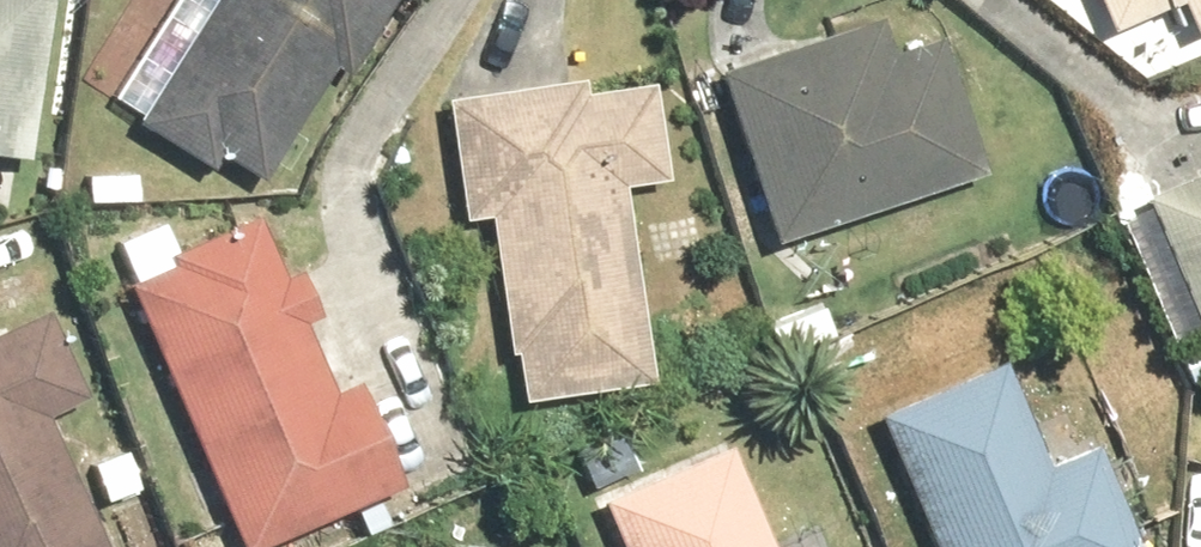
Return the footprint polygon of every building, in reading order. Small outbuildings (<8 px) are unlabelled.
[(23,159),(43,0),(0,0),(0,156),(23,159)] [(132,117),(207,164),(219,146),(262,173),(331,64),(342,71),(387,0),(206,0),(132,117)] [(1102,26),(1163,0),(1091,0),(1102,26)] [(1183,30),(1200,22),(1200,0),(1170,0),(1183,30)] [(872,13),(708,66),(765,240),(982,169),(936,31),(884,48),(872,13)] [(576,77),(432,100),(451,218),(479,214),(509,401),(647,379),(616,183),(667,175),(651,77),(578,88),(576,77)] [(1138,193),(1200,345),(1200,167),(1138,193)] [(117,280),(238,546),(256,546),(402,482),(355,379),(329,390),(297,319),(313,312),(293,268),(277,275),(245,205),(157,245),(163,259),(117,280)] [(40,416),(79,397),(36,309),(0,326),(0,546),(103,546),(40,416)] [(873,411),(929,546),(1133,546),(1089,442),(1043,461),(1000,358),(873,411)] [(593,498),(614,546),(768,546),(721,442),(593,498)]
